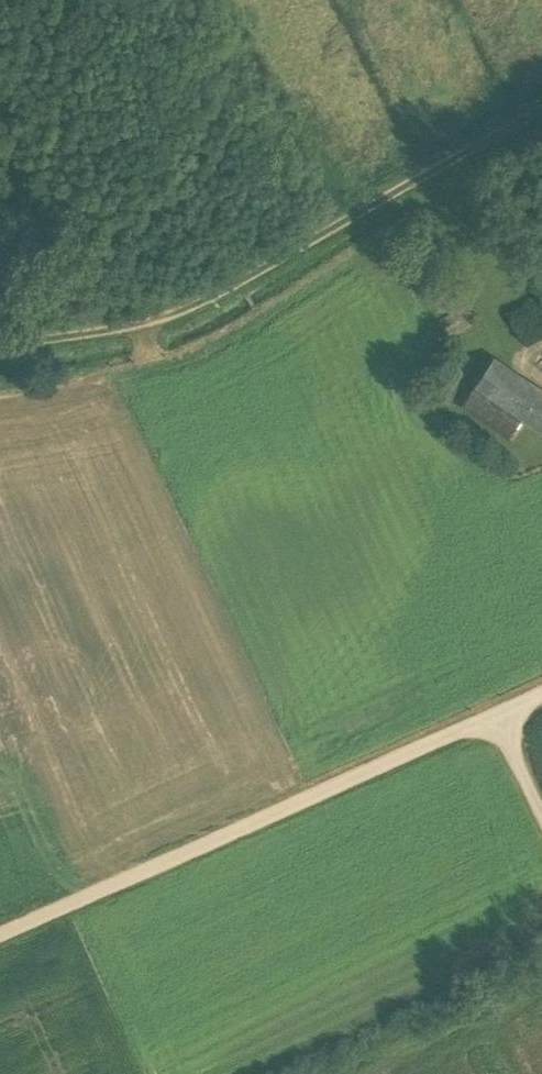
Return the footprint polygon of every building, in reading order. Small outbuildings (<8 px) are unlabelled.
[(463,406),(510,439),(524,419),(541,431),(541,391),(495,359),(463,406)]
